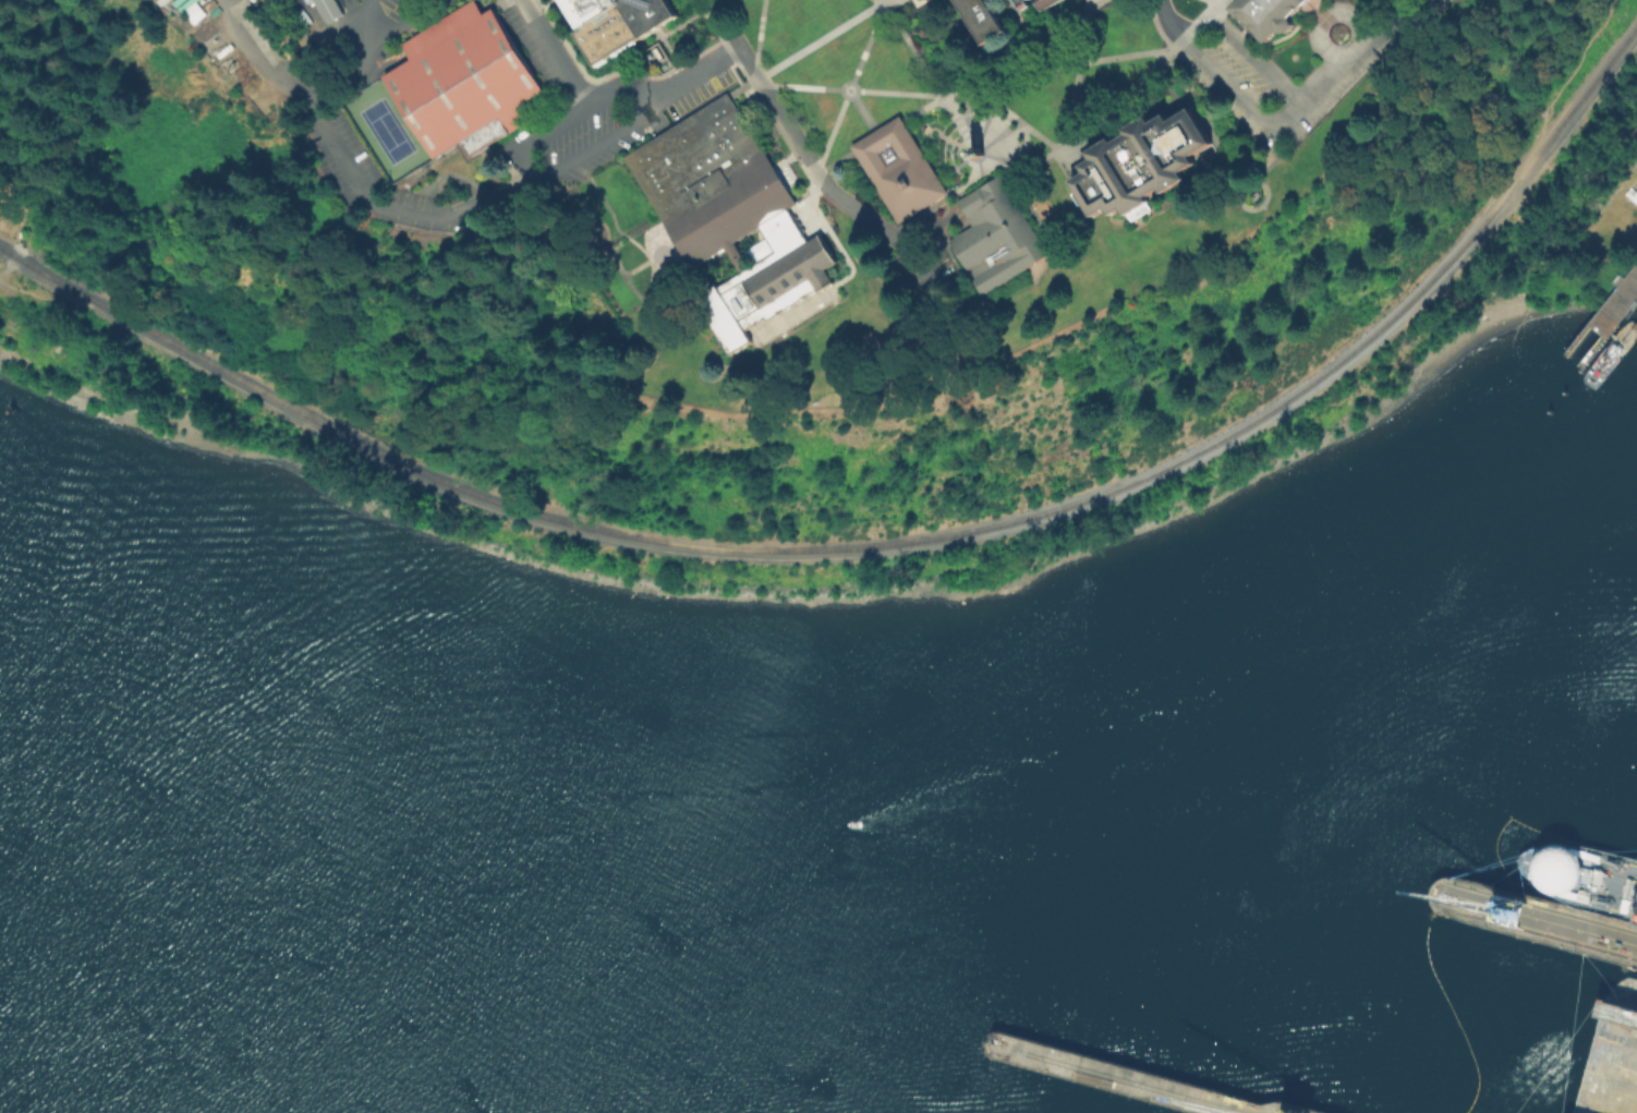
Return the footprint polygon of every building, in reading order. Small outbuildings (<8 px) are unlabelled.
[(325,22),(312,0),(334,0),(341,12),(325,22)] [(401,43),(471,0),(475,0),(483,13),(493,8),(544,89),(518,105),(528,120),(472,155),(462,141),(435,157),(384,74),(411,58),(401,43)] [(583,27),(575,32),(596,65),(656,27),(679,12),(671,0),(566,0),(583,27)] [(993,44),(966,0),(997,0),(1016,29),(993,44)] [(1019,9),(1028,4),(1026,0),(1014,0),(1019,9)] [(1027,9),(1020,0),(1032,0),(1034,4),(1027,9)] [(1048,9),(1042,0),(1063,0),(1048,9)] [(1239,7),(1246,0),(1317,0),(1313,3),(1300,16),(1301,19),(1302,23),(1301,25),(1299,29),(1296,31),(1293,32),(1290,32),(1287,31),(1275,41),(1256,23),(1239,7)] [(650,70),(667,62),(658,41),(641,49),(650,70)] [(623,156),(727,92),(729,95),(797,203),(788,207),(809,241),(821,233),(838,262),(826,269),(835,282),(826,288),(820,292),(817,289),(768,319),(766,316),(747,329),(754,340),(732,354),(696,298),(718,285),(719,287),(742,273),(726,249),(694,268),(678,243),(623,156)] [(1070,180),(1080,173),(1084,171),(1079,164),(1091,157),(1087,149),(1108,136),(1112,142),(1126,133),(1123,128),(1145,113),(1150,121),(1164,112),(1168,119),(1190,107),(1202,128),(1211,142),(1190,155),(1195,161),(1180,170),(1185,178),(1162,192),(1159,186),(1144,195),(1148,199),(1125,214),(1120,207),(1109,214),(1105,206),(1091,215),(1070,180)] [(854,152),(880,136),(905,121),(948,192),(909,216),(898,222),(854,152)] [(977,146),(981,154),(972,158),(968,150),(977,146)] [(1001,173),(1004,178),(1041,240),(1050,254),(983,294),(949,239),(973,225),(958,199),(1001,173)] [(1628,185),(1636,192),(1636,204),(1636,203),(1635,204),(1622,195),(1628,185)]
